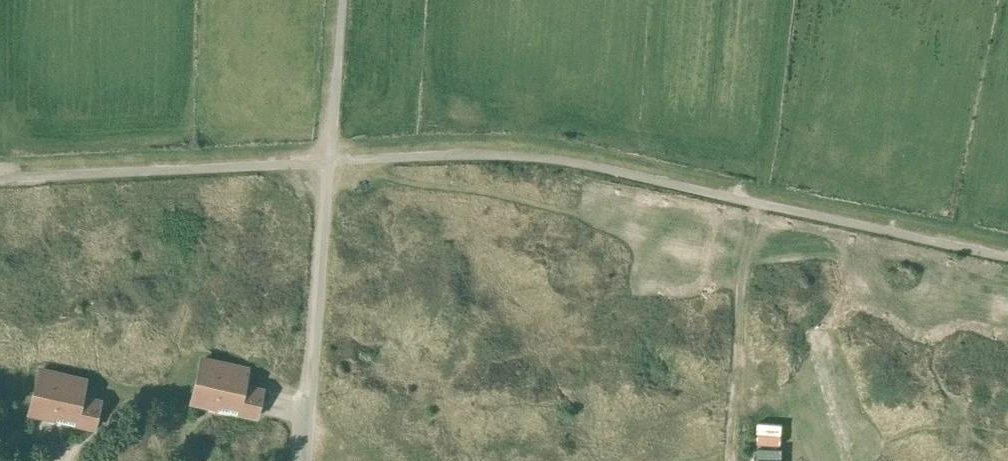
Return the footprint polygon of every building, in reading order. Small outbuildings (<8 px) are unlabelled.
[(191,398),(190,403),(214,409),(255,418),(260,394),(242,390),(243,384),(246,369),(214,362),(213,365),(199,362),(191,398)] [(29,409),(28,415),(52,420),(92,430),(98,406),(79,401),(81,395),(84,380),(52,373),(51,376),(37,373),(29,409)]
